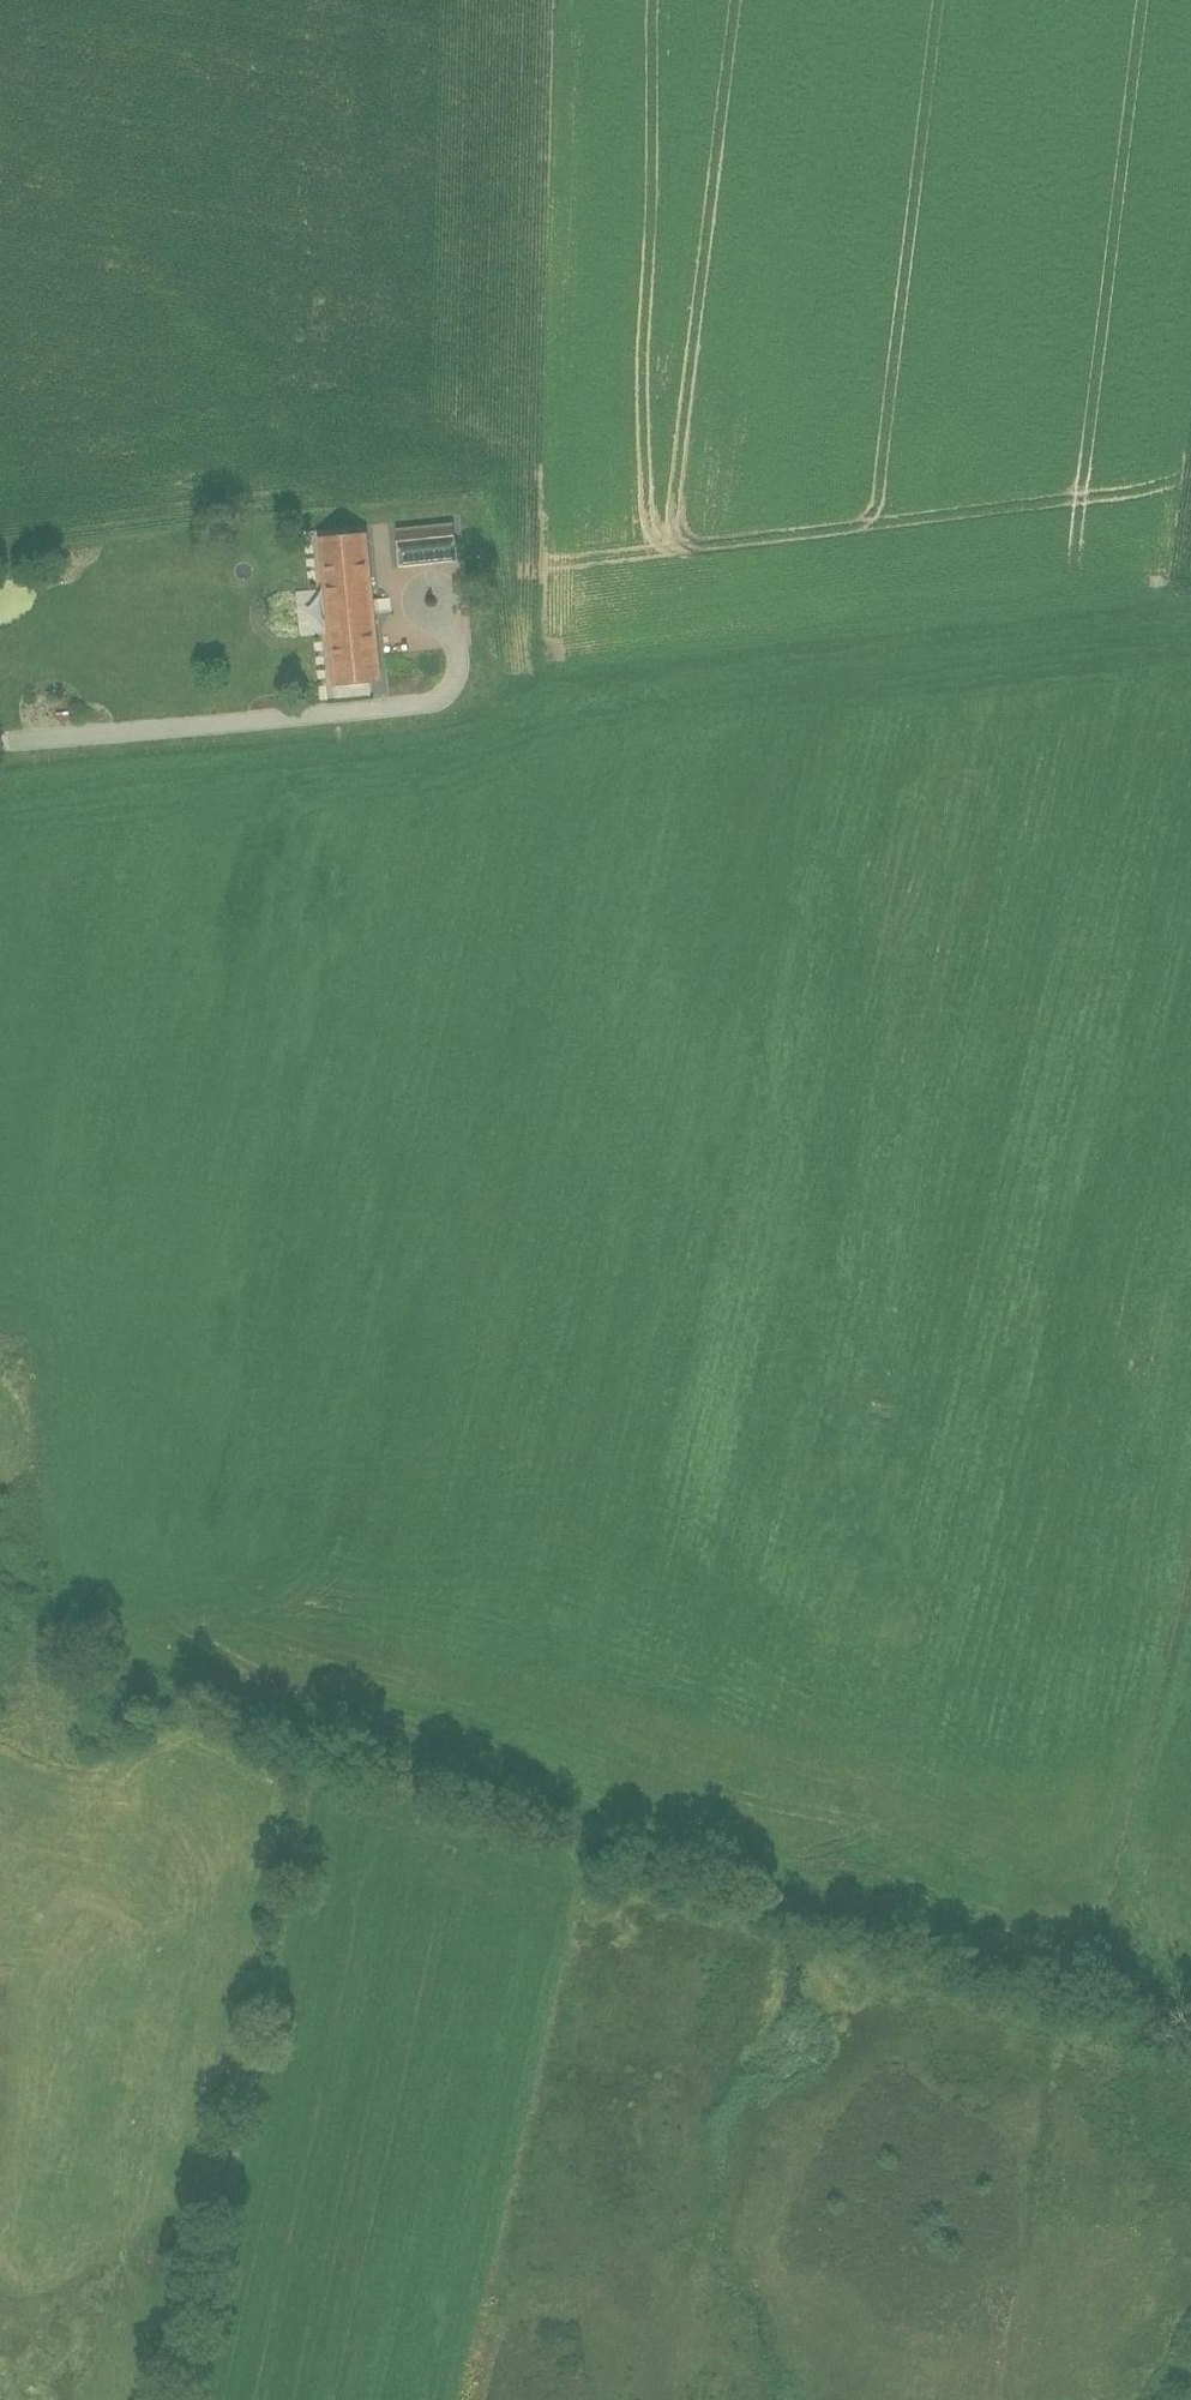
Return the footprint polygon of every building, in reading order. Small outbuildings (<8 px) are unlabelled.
[(453,515),(382,520),(385,563),(456,558),(453,515)] [(382,681),(367,535),(320,539),(334,686),(382,681)]
